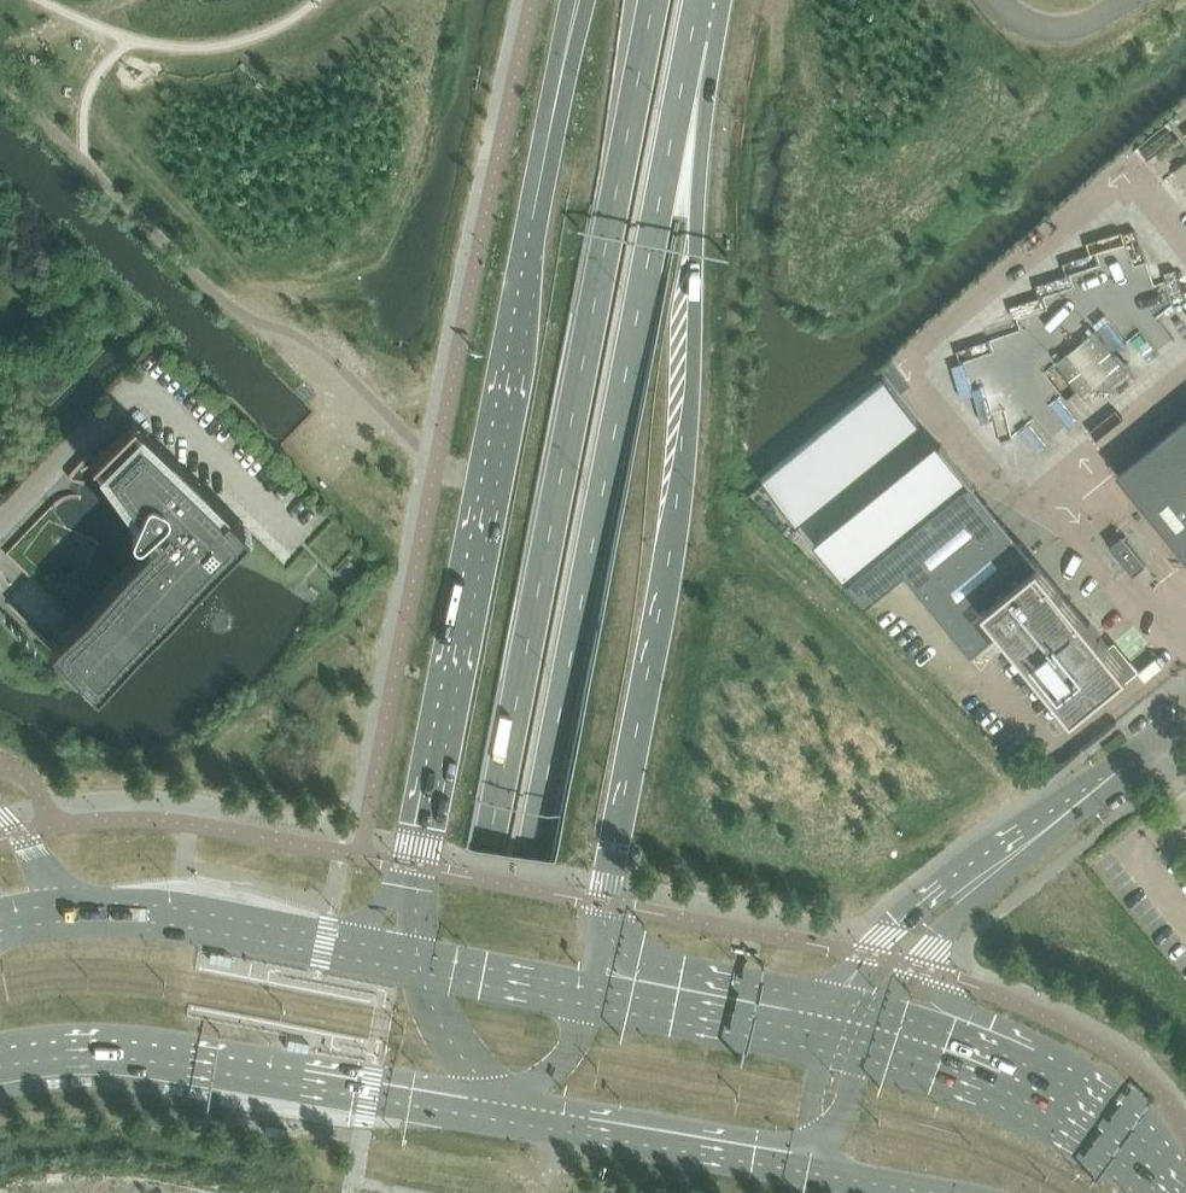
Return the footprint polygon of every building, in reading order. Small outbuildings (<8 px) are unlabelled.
[(1128,370),(1095,329),(1056,362),(1082,393),(1102,377),(1109,386),(1128,370)] [(816,500),(919,418),(887,378),(763,479),(798,522),(820,505),(816,500)] [(133,420),(94,460),(91,463),(92,465),(94,463),(116,492),(111,498),(120,507),(124,503),(135,519),(131,528),(131,529),(131,531),(131,533),(132,534),(133,534),(133,535),(134,536),(136,536),(138,536),(139,536),(140,535),(144,532),(150,540),(63,631),(50,644),(90,683),(90,682),(95,687),(191,587),(191,588),(247,530),(133,420)] [(1121,481),(1185,560),(1185,428),(1121,481)] [(1088,624),(941,445),(840,529),(836,524),(815,542),(866,605),(907,572),(972,653),(1003,628),(1074,714),(1109,686),(1106,683),(1126,667),(1109,646),(1110,645),(1090,622),(1088,624)] [(1146,564),(1122,535),(1110,545),(1134,574),(1146,564)]
